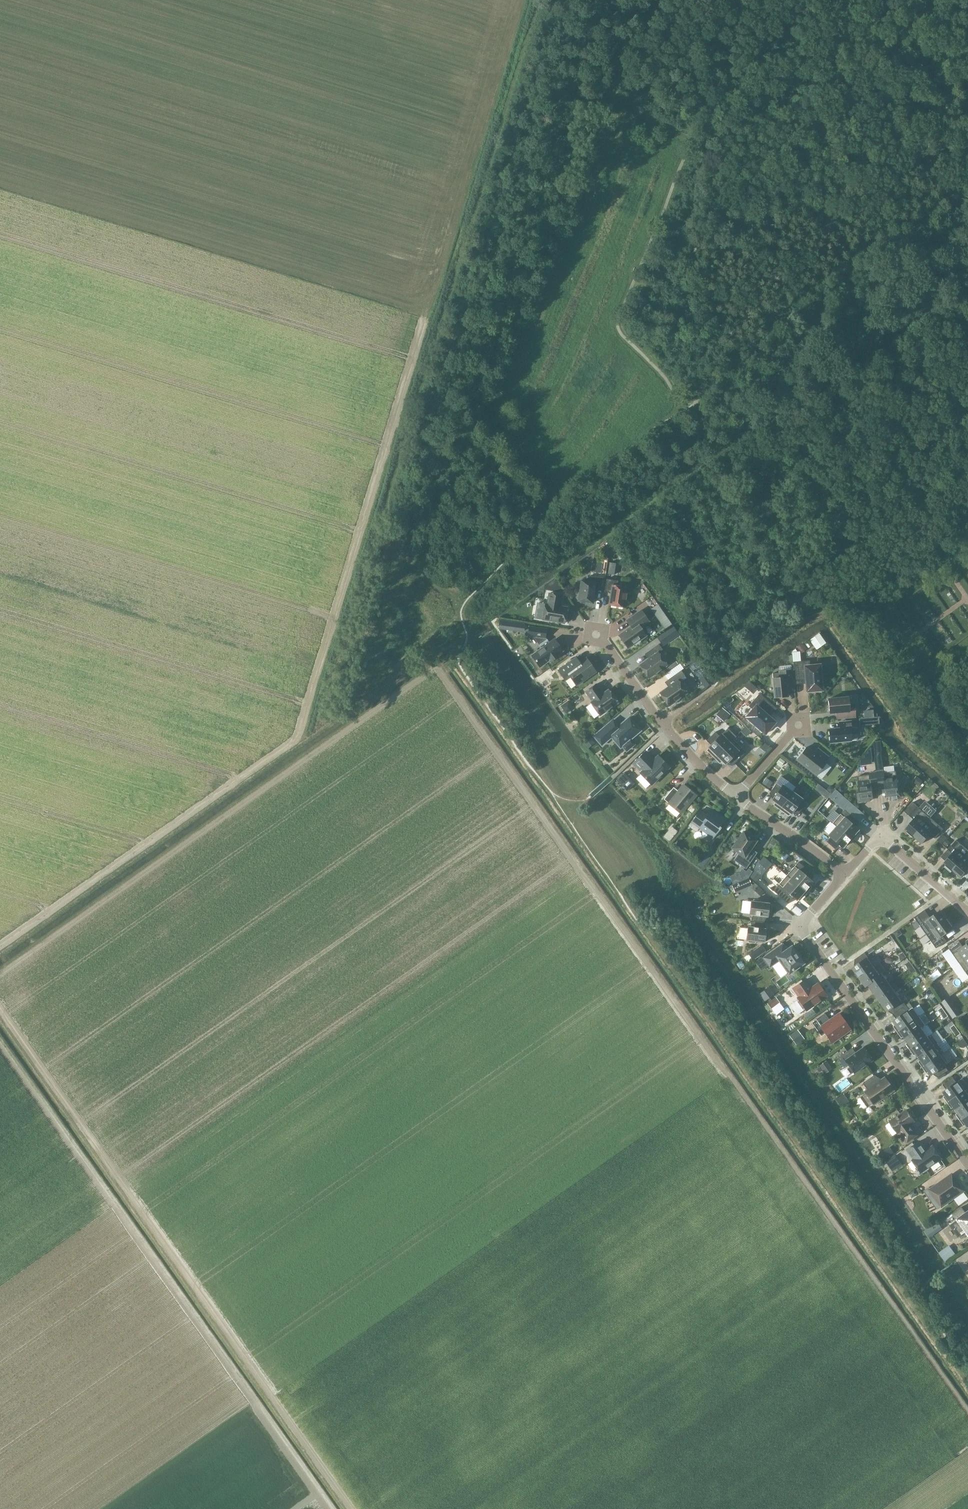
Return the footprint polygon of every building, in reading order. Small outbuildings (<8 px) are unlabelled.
[(581,581),(578,600),(580,601),(581,602),(585,603),(586,602),(592,603),(594,588),(601,589),(603,577),(591,575),(590,582),(581,581)] [(545,585),(544,590),(558,593),(562,589),(555,578),(545,585)] [(611,593),(609,605),(624,607),(627,587),(617,586),(618,581),(607,579),(605,592),(611,593)] [(545,604),(543,619),(564,623),(567,608),(560,606),(562,595),(549,593),(547,604),(545,604)] [(671,624),(657,604),(651,609),(665,629),(671,624)] [(631,627),(619,635),(628,648),(634,643),(636,645),(641,642),(639,640),(646,635),(642,629),(644,628),(642,626),(649,621),(641,610),(627,620),(631,627)] [(523,631),(524,623),(500,620),(499,628),(523,631)] [(529,626),(528,636),(534,637),(542,648),(532,655),(540,667),(550,660),(551,661),(558,656),(557,655),(563,651),(554,639),(548,643),(545,638),(546,628),(529,626)] [(673,626),(657,637),(663,646),(679,634),(673,626)] [(651,657),(640,665),(649,678),(667,665),(658,652),(662,649),(659,644),(648,652),(651,657)] [(575,657),(558,670),(565,680),(570,677),(577,685),(596,672),(586,658),(579,663),(575,657)] [(809,660),(793,662),(794,681),(806,680),(807,691),(821,689),(819,665),(810,666),(809,660)] [(671,685),(660,693),(669,706),(687,693),(681,684),(685,682),(682,678),(685,676),(681,670),(668,680),(671,685)] [(780,678),(773,679),(775,697),(788,696),(786,683),(792,682),(791,670),(779,671),(780,678)] [(541,685),(547,681),(541,672),(535,676),(541,685)] [(585,691),(592,701),(590,702),(600,715),(618,703),(608,689),(603,693),(596,684),(585,691)] [(753,710),(747,717),(765,733),(774,722),(766,715),(774,706),(759,693),(748,706),(753,710)] [(836,718),(855,717),(854,705),(848,705),(848,697),(828,699),(829,713),(835,712),(836,718)] [(606,725),(594,736),(601,745),(611,737),(620,747),(622,746),(626,751),(634,744),(630,739),(640,730),(629,717),(612,732),(606,725)] [(840,728),(829,729),(830,742),(857,740),(856,721),(839,722),(840,728)] [(729,742),(721,734),(719,736),(715,732),(706,741),(711,745),(708,747),(711,751),(710,752),(715,757),(733,739),(729,742)] [(733,739),(715,757),(720,762),(721,761),(725,764),(727,762),(731,766),(745,752),(741,748),(741,747),(733,739)] [(816,775),(826,762),(825,761),(829,756),(818,747),(815,751),(812,751),(807,747),(796,760),(816,775)] [(640,773),(651,784),(669,767),(658,756),(654,760),(645,751),(633,763),(642,771),(640,773)] [(619,782),(628,775),(624,770),(615,777),(619,782)] [(877,772),(879,785),(885,784),(887,796),(890,796),(890,798),(902,796),(901,788),(899,788),(896,771),(884,772),(884,771),(877,772)] [(872,786),(879,785),(877,772),(870,773),(870,774),(858,776),(860,793),(858,793),(859,802),(871,801),(870,798),(874,798),(872,786)] [(825,796),(830,790),(816,779),(812,785),(825,796)] [(780,809),(792,792),(783,785),(781,787),(776,783),(769,793),(774,797),(772,800),(775,803),(774,805),(780,809)] [(668,803),(681,813),(696,795),(683,785),(677,791),(674,792),(671,789),(663,799),(668,803)] [(792,792),(780,809),(785,813),(787,811),(791,814),(793,811),(798,815),(805,804),(800,801),(802,799),(805,795),(795,788),(792,792)] [(913,802),(905,811),(914,819),(906,828),(908,830),(907,831),(913,837),(931,817),(913,802)] [(836,826),(852,840),(856,835),(855,833),(858,830),(855,827),(859,823),(844,809),(840,814),(832,823),(836,826)] [(697,830),(699,827),(714,837),(721,827),(720,827),(725,819),(717,813),(716,814),(711,810),(707,816),(699,811),(689,825),(697,830)] [(931,817),(913,837),(914,837),(915,836),(923,843),(931,834),(935,838),(944,829),(931,817)] [(847,845),(852,840),(836,826),(828,835),(830,837),(826,841),(835,849),(840,845),(842,847),(845,844),(847,845)] [(744,832),(743,831),(732,848),(739,852),(733,860),(746,868),(754,856),(748,852),(756,840),(751,837),(752,835),(746,830),(744,832)] [(961,844),(956,840),(948,849),(953,853),(945,862),(946,864),(945,865),(952,871),(967,853),(967,850),(961,844)] [(700,864),(709,854),(702,848),(693,858),(700,864)] [(763,852),(757,859),(764,865),(770,858),(763,852)] [(952,871),(953,870),(961,877),(967,870),(967,853),(952,871)] [(786,875),(806,892),(811,887),(809,885),(812,882),(809,879),(813,875),(798,862),(794,866),(786,875)] [(801,897),(806,892),(786,875),(779,884),(773,890),(788,904),(794,897),(796,900),(800,896),(801,897)] [(751,921),(764,922),(765,916),(768,916),(768,911),(770,912),(771,905),(769,905),(769,903),(759,902),(760,900),(754,900),(753,901),(751,901),(749,914),(752,914),(751,921)] [(925,910),(915,917),(927,934),(948,919),(948,918),(946,919),(940,910),(930,917),(925,910)] [(948,919),(927,934),(937,948),(947,941),(943,936),(953,929),(952,927),(953,926),(948,919)] [(763,929),(764,922),(751,921),(750,927),(747,927),(746,939),(749,940),(748,942),(754,942),(755,940),(764,942),(764,940),(766,940),(767,934),(765,934),(766,929),(763,929)] [(735,924),(735,935),(743,935),(743,924),(735,924)] [(967,957),(967,943),(963,946),(960,941),(950,949),(960,963),(967,957)] [(753,960),(766,951),(761,944),(748,954),(753,960)] [(779,960),(789,973),(796,968),(797,970),(803,966),(801,964),(803,963),(791,946),(786,950),(782,944),(763,958),(769,967),(779,960)] [(906,956),(901,948),(896,951),(902,959),(906,956)] [(860,977),(874,967),(868,958),(869,958),(865,952),(855,959),(858,964),(853,968),(860,977)] [(960,963),(967,975),(967,957),(960,963)] [(874,967),(860,977),(866,986),(882,974),(883,974),(887,971),(880,962),(874,967)] [(875,993),(889,983),(882,974),(866,986),(869,984),(875,993)] [(818,984),(811,988),(805,979),(792,988),(799,997),(797,998),(799,1000),(797,1002),(802,1009),(804,1007),(806,1010),(826,995),(818,984)] [(881,1001),(895,992),(889,983),(875,993),(881,1001)] [(765,998),(773,992),(767,984),(759,990),(765,998)] [(896,1012),(903,1007),(906,1005),(902,999),(901,1000),(895,992),(881,1001),(887,1011),(892,1007),(896,1012)] [(771,1006),(779,998),(773,993),(766,1000),(771,1006)] [(830,1009),(833,1013),(840,1008),(838,1003),(830,1009)] [(898,1031),(919,1016),(913,1007),(907,1012),(903,1007),(896,1012),(893,1014),(897,1019),(894,1021),(896,1025),(894,1026),(898,1031)] [(849,1028),(839,1014),(832,1020),(829,1019),(824,1013),(811,1022),(817,1031),(821,1028),(831,1041),(849,1028)] [(906,1039),(926,1025),(919,1016),(898,1031),(902,1037),(904,1035),(906,1039)] [(911,1049),(932,1034),(928,1037),(922,1028),(926,1025),(906,1039),(909,1042),(907,1044),(911,1049)] [(919,1056),(938,1043),(932,1034),(911,1049),(914,1054),(916,1053),(919,1056)] [(956,1040),(961,1047),(967,1043),(962,1035),(956,1040)] [(923,1067),(944,1052),(938,1043),(919,1056),(921,1060),(919,1061),(923,1067)] [(854,1073),(872,1060),(863,1047),(851,1055),(848,1050),(837,1058),(844,1068),(848,1065),(854,1073)] [(944,1052),(923,1067),(927,1072),(929,1071),(931,1074),(934,1072),(938,1077),(948,1070),(945,1065),(951,1061),(944,1052)] [(818,1060),(821,1070),(830,1068),(827,1057),(818,1060)] [(864,1091),(873,1105),(894,1090),(884,1077),(878,1081),(874,1075),(862,1083),(867,1089),(864,1091)] [(967,1088),(967,1085),(963,1078),(957,1082),(953,1077),(943,1084),(946,1089),(944,1091),(946,1095),(944,1097),(948,1102),(967,1088)] [(831,1087),(837,1094),(846,1087),(840,1079),(831,1087)] [(948,1102),(952,1107),(954,1106),(956,1109),(967,1101),(967,1088),(948,1102)] [(956,1109),(959,1113),(957,1114),(961,1120),(967,1114),(967,1101),(956,1109)] [(898,1133),(900,1131),(907,1142),(918,1135),(910,1124),(915,1121),(907,1109),(890,1122),(898,1133)] [(921,1172),(941,1158),(933,1146),(926,1151),(920,1141),(907,1149),(914,1159),(912,1160),(921,1172)] [(933,1171),(941,1165),(938,1160),(930,1166),(933,1171)] [(931,1189),(929,1187),(924,1191),(931,1201),(936,1198),(942,1206),(964,1190),(958,1181),(957,1181),(952,1174),(931,1189)] [(962,1207),(945,1218),(958,1237),(967,1232),(967,1233),(967,1212),(966,1213),(962,1207)]
